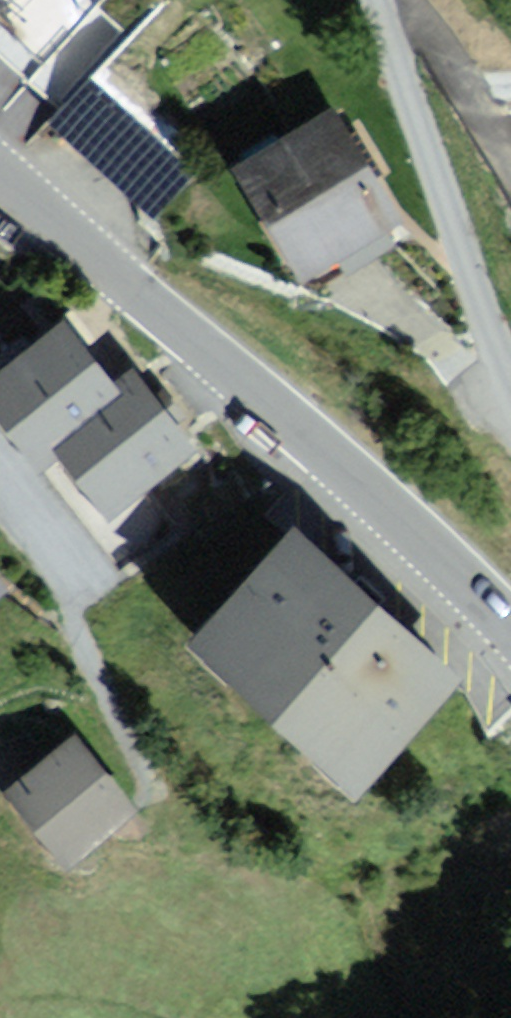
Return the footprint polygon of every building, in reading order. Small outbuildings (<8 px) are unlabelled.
[(398,208),(337,120),(266,169),(327,257),(398,208)] [(73,320),(0,383),(0,397),(64,470),(82,454),(136,516),(215,448),(153,376),(135,392),(73,320)] [(500,684),(320,530),(217,650),(397,804),(500,684)] [(160,816),(82,741),(22,804),(100,879),(160,816)]
